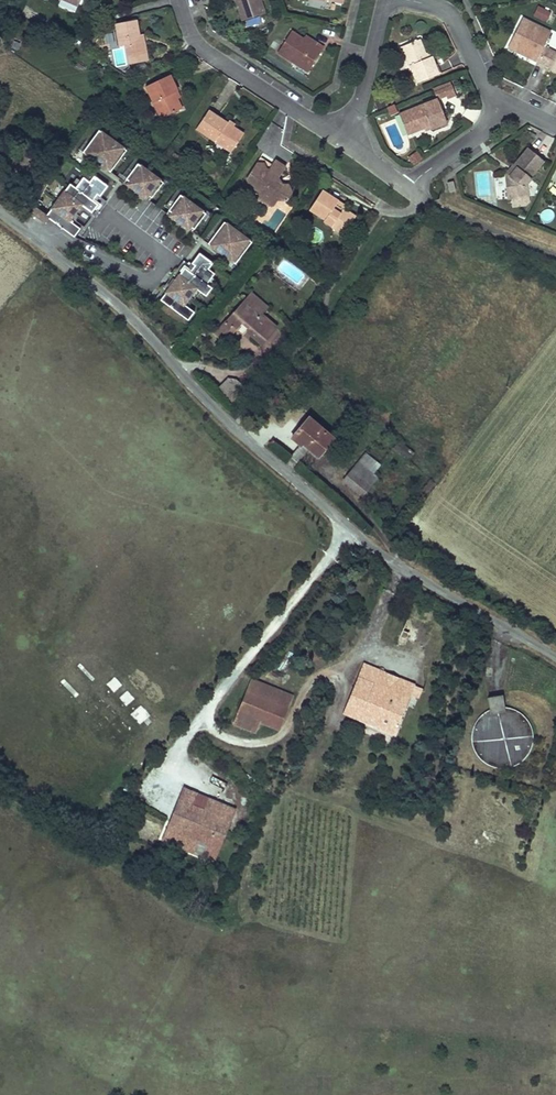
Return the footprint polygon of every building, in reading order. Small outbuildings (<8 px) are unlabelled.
[(257,0),(233,0),(241,23),(262,16),(257,0)] [(537,5),(532,16),(546,22),(551,10),(537,5)] [(524,16),(510,46),(551,66),(555,55),(555,50),(547,45),(554,30),(524,16)] [(146,55),(142,34),(138,35),(135,21),(114,25),(115,31),(106,33),(110,51),(124,49),(126,59),(146,55)] [(296,39),(285,32),(272,52),(303,72),(316,51),(308,47),(296,39)] [(296,39),(308,47),(311,43),(298,35),(296,39)] [(420,39),(401,48),(411,68),(412,67),(420,84),(441,74),(433,57),(429,59),(427,54),(420,39)] [(145,90),(159,122),(180,112),(173,97),(176,96),(169,79),(145,90)] [(453,81),(445,84),(449,95),(459,95),(453,81)] [(445,84),(439,87),(443,97),(449,95),(445,84)] [(440,98),(409,111),(417,132),(427,128),(434,125),(435,128),(450,123),(440,98)] [(417,132),(409,111),(403,113),(411,134),(417,132)] [(240,136),(205,114),(192,133),(228,156),(240,136)] [(108,173),(124,150),(95,130),(80,153),(108,173)] [(543,159),(528,145),(504,171),(504,197),(520,197),(521,188),(527,181),(531,177),(529,175),(543,159)] [(407,157),(412,164),(421,158),(416,151),(407,157)] [(255,160),(252,165),(264,173),(267,168),(255,160)] [(264,173),(252,165),(243,179),(247,189),(262,198),(261,201),(264,208),(271,208),(275,202),(283,204),(289,195),(284,186),(278,187),(273,180),(280,169),(270,162),(267,168),(264,173)] [(150,198),(161,182),(135,164),(123,180),(128,183),(126,186),(143,198),(145,195),(150,198)] [(98,205),(91,200),(95,196),(98,198),(105,187),(91,177),(87,184),(80,179),(78,183),(73,190),(69,187),(67,186),(45,218),(32,209),(29,215),(44,226),(47,220),(73,238),(79,230),(71,224),(71,223),(69,221),(79,206),(81,208),(90,214),(93,210),(94,211),(98,205)] [(73,190),(78,183),(74,180),(69,187),(73,190)] [(453,181),(446,183),(449,193),(456,191),(453,181)] [(262,198),(247,189),(250,199),(264,208),(261,201),(262,198)] [(320,224),(338,235),(344,226),(350,217),(341,211),(331,204),(333,201),(318,192),(306,210),(322,220),(320,224)] [(193,229),(204,213),(178,194),(166,210),(171,213),(169,216),(186,228),(188,225),(193,229)] [(343,208),(333,201),(331,204),(341,211),(343,208)] [(71,223),(81,208),(79,206),(69,221),(71,223)] [(235,262),(251,240),(222,220),(207,243),(235,262)] [(184,304),(195,288),(199,291),(205,295),(212,287),(211,286),(207,283),(211,276),(214,272),(208,268),(212,262),(197,252),(190,262),(193,264),(190,269),(183,264),(179,270),(180,271),(173,282),(171,281),(169,284),(171,285),(160,300),(189,320),(194,311),(188,307),(184,304)] [(211,286),(215,279),(211,276),(207,283),(211,286)] [(188,307),(199,291),(195,288),(184,304),(188,307)] [(245,293),(237,301),(246,309),(250,305),(259,313),(263,309),(245,293)] [(246,309),(237,301),(207,334),(220,345),(238,324),(244,330),(240,334),(256,348),(272,330),(256,317),(259,313),(250,305),(246,309)] [(212,387),(226,401),(238,386),(230,379),(220,379),(212,387)] [(333,438),(308,417),(291,437),(298,443),(286,457),(293,463),(307,447),(318,456),(333,438)] [(380,466),(364,453),(341,481),(362,498),(378,478),(373,474),(380,466)] [(360,666),(341,713),(393,734),(412,687),(360,666)] [(411,695),(418,698),(423,688),(415,685),(411,695)] [(286,709),(245,692),(237,712),(277,729),(286,709)] [(507,692),(494,693),(495,705),(493,706),(489,707),(484,711),(481,714),(478,718),(476,721),(474,725),(473,732),(472,736),(473,741),(475,747),(476,751),(480,756),(485,761),(489,763),(493,765),(499,766),(508,766),(514,765),(518,763),(527,757),(530,753),(534,745),(535,739),(535,734),(534,726),(530,718),(524,711),(517,707),(508,704),(507,692)] [(182,791),(175,806),(188,812),(194,796),(182,791)] [(213,863),(227,828),(215,823),(188,812),(175,806),(161,841),(171,846),(173,842),(195,850),(193,855),(213,863)] [(215,823),(227,828),(234,812),(222,807),(215,823)] [(193,855),(195,850),(173,842),(171,846),(193,855)]
